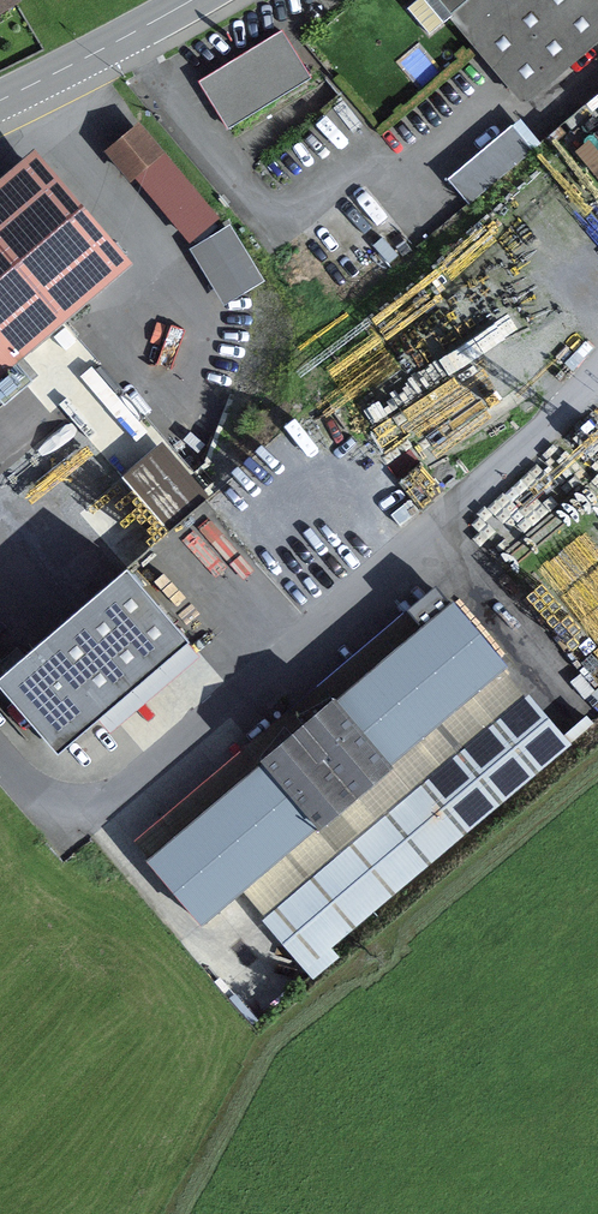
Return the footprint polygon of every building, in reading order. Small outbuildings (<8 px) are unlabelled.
[(21,3),(19,0),(0,0),(0,16),(21,3)] [(406,9),(430,39),(451,21),(477,52),(519,101),(529,103),(597,45),(597,0),(418,0),(406,9)] [(282,33),(200,83),(229,131),(311,80),(282,33)] [(166,155),(140,123),(104,153),(130,184),(166,155)] [(535,152),(512,125),(448,179),(472,207),(535,152)] [(34,150),(0,180),(0,381),(133,266),(34,150)] [(217,216),(175,164),(137,194),(179,246),(217,216)] [(499,330),(414,387),(420,396),(400,409),(429,452),(450,438),(455,445),(539,389),(499,330)] [(127,572),(0,682),(0,691),(58,757),(99,722),(189,643),(127,572)] [(450,607),(435,591),(410,612),(408,610),(337,670),(353,689),(450,607)] [(508,670),(453,605),(450,607),(353,689),(336,704),(391,769),(505,673),(508,670)] [(202,657),(189,643),(99,722),(111,736),(202,657)] [(317,831),(243,894),(266,918),(526,698),(505,673),(393,770),(319,834),(317,831)] [(571,747),(528,696),(526,698),(266,918),(262,922),(313,982),(341,958),(333,949),(571,747)] [(336,704),(334,701),(298,718),(285,731),(269,751),(260,764),(261,766),(317,831),(319,834),(393,770),(391,769),(336,704)] [(269,751),(259,738),(134,843),(149,860),(261,766),(260,764),(269,751)] [(149,860),(146,864),(201,929),(243,894),(317,831),(261,766),(149,860)] [(259,1022),(236,996),(230,1001),(254,1026),(259,1022)]
